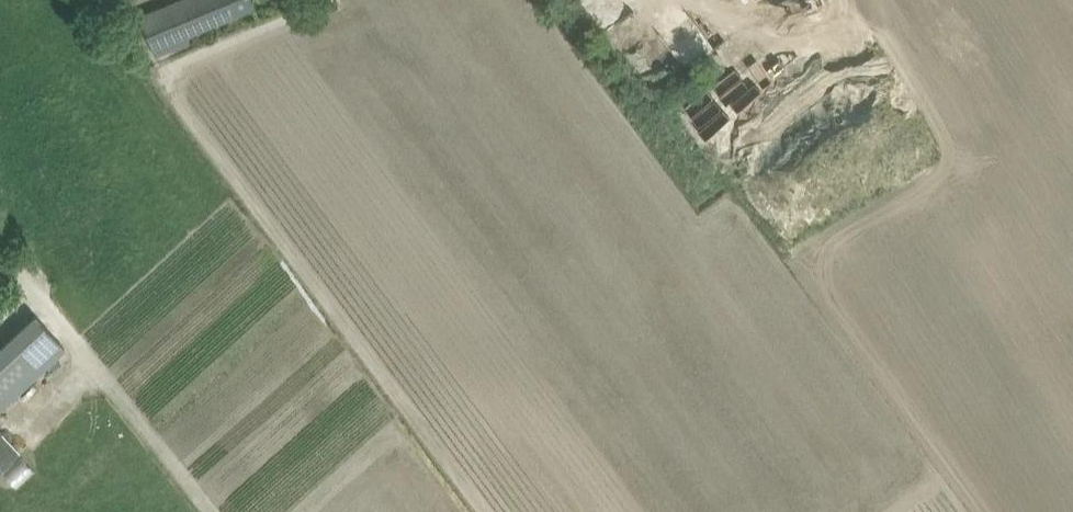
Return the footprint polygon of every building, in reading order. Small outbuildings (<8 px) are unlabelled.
[(139,16),(152,48),(253,7),(250,0),(178,0),(139,16)] [(604,93),(642,147),(785,46),(753,0),(736,0),(604,93)] [(0,343),(0,408),(1,409),(66,348),(33,312),(0,343)] [(19,452),(0,432),(0,470),(19,452)]
